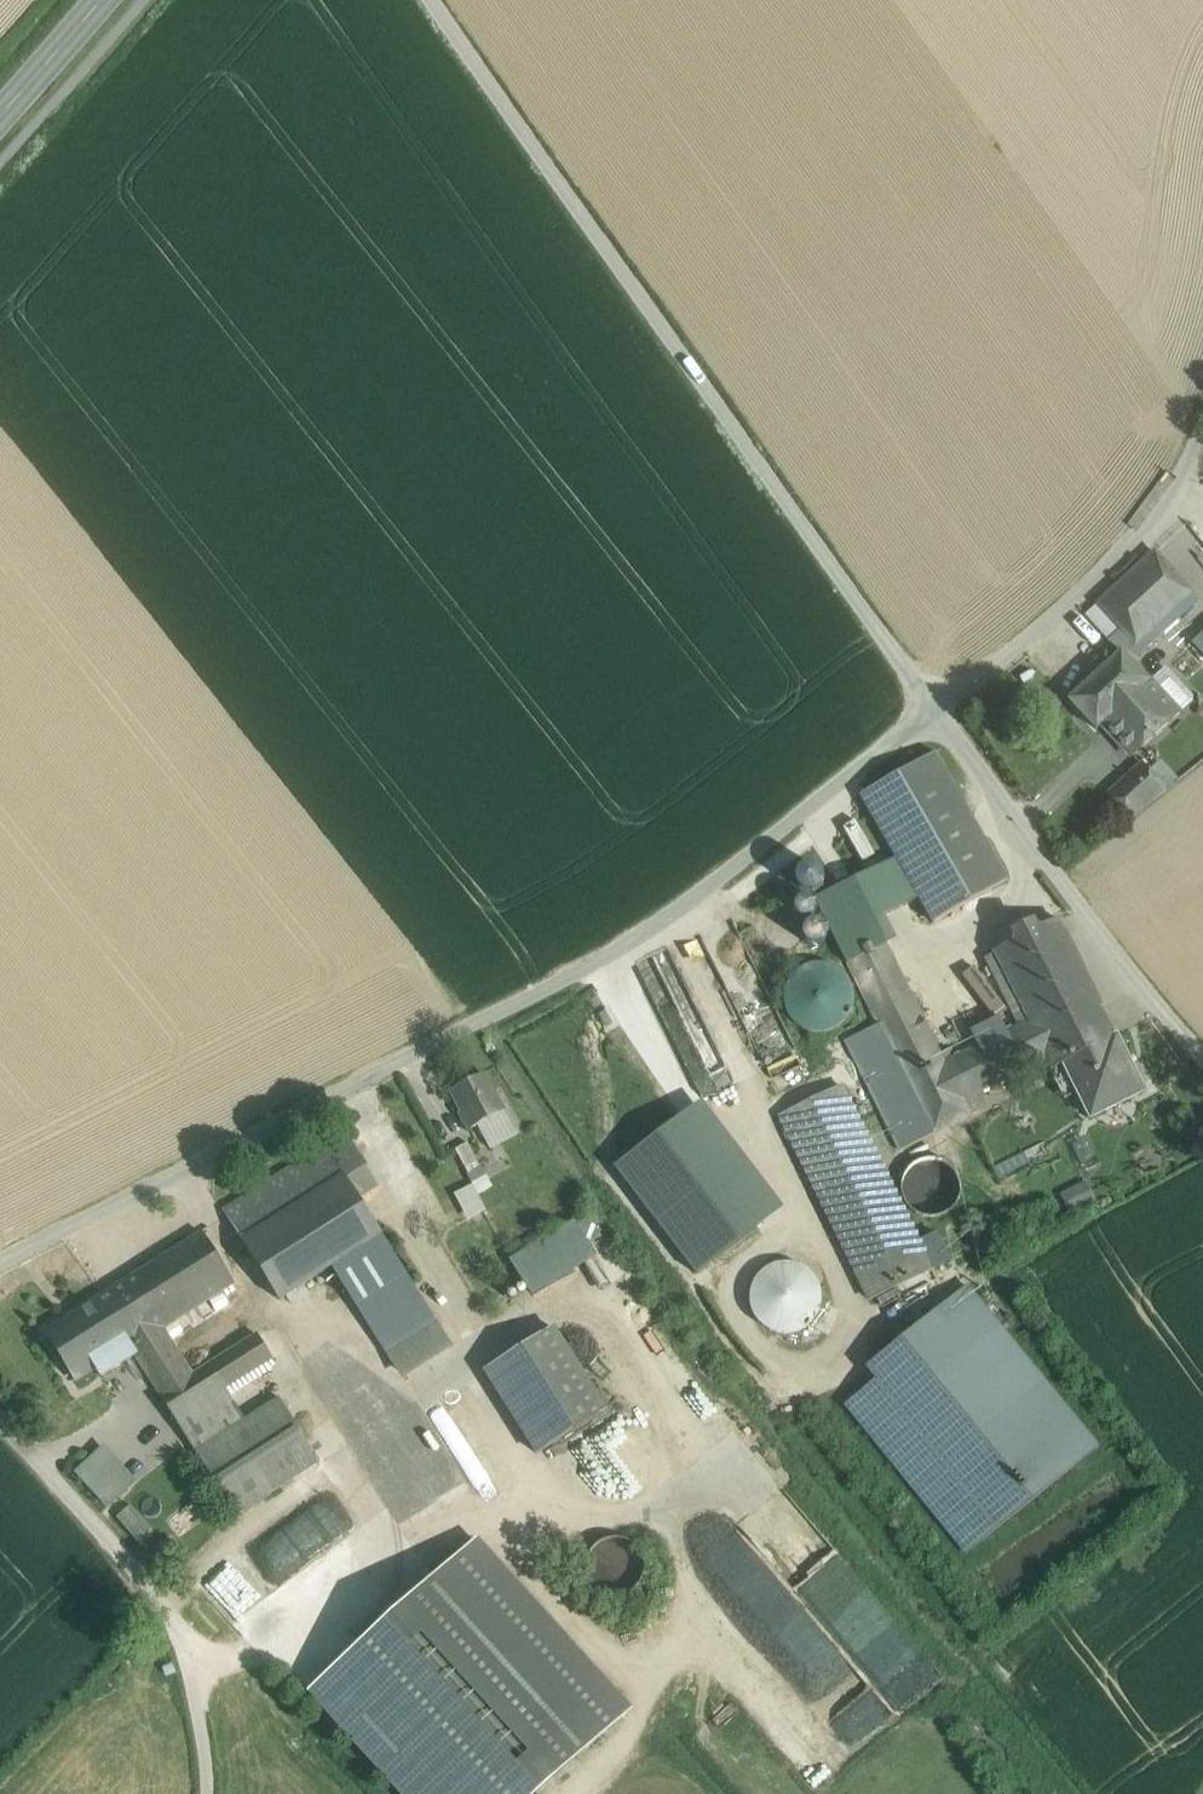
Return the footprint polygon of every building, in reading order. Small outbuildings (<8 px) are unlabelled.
[(1155,553),(1098,604),(1122,631),(1142,652),(1171,626),(1164,619),(1192,593),(1155,553)] [(1142,652),(1122,631),(1110,642),(1120,654),(1121,653),(1131,662),(1142,652)] [(1120,654),(1069,701),(1096,730),(1102,724),(1150,682),(1131,662),(1121,653),(1120,654)] [(1150,682),(1178,712),(1194,697),(1165,667),(1150,682)] [(1150,682),(1102,724),(1131,756),(1178,712),(1150,682)] [(935,752),(860,795),(933,923),(1008,880),(935,752)] [(1142,766),(1110,796),(1131,818),(1163,789),(1158,783),(1142,766)] [(1158,783),(1163,789),(1174,778),(1169,772),(1158,783)] [(971,1116),(964,1101),(945,1062),(874,920),(909,903),(888,862),(815,898),(878,1024),(845,1040),(900,1151),(971,1116)] [(1030,1020),(945,1062),(964,1101),(1049,1059),(1040,1038),(1096,1011),(1102,1008),(1058,918),(995,949),(1030,1020)] [(850,1010),(853,997),(850,984),(842,973),(831,965),(818,963),(804,966),(793,973),(786,985),(783,998),(786,1011),(794,1022),(805,1030),(818,1032),(832,1029),(843,1022),(850,1010)] [(1109,1038),(1096,1011),(1040,1038),(1049,1059),(1053,1067),(1110,1039),(1110,1038),(1109,1038)] [(1053,1067),(1052,1067),(1053,1069),(1063,1064),(1090,1118),(1144,1092),(1116,1036),(1110,1039),(1053,1067)] [(483,1074),(451,1091),(462,1112),(460,1113),(469,1130),(481,1124),(504,1112),(483,1074)] [(932,1270),(841,1087),(780,1117),(870,1300),(932,1270)] [(682,1116),(613,1168),(694,1276),(783,1210),(702,1101),(682,1116)] [(504,1112),(481,1124),(493,1146),(516,1134),(504,1112)] [(223,1212),(243,1244),(346,1179),(364,1168),(368,1166),(346,1133),(223,1212)] [(467,1143),(455,1150),(468,1174),(481,1167),(467,1143)] [(440,1158),(456,1191),(471,1183),(454,1150),(440,1158)] [(957,1201),(959,1190),(956,1179),(950,1169),(940,1163),(929,1161),(918,1163),(909,1170),(902,1179),(900,1191),(903,1202),(909,1211),(919,1217),(930,1219),(941,1217),(951,1211),(957,1201)] [(346,1179),(357,1197),(375,1186),(364,1168),(346,1179)] [(346,1179),(243,1244),(280,1301),(331,1268),(331,1267),(381,1235),(357,1197),(346,1179)] [(1089,1180),(1062,1192),(1071,1211),(1098,1199),(1089,1180)] [(482,1210),(471,1189),(461,1194),(472,1215),(482,1210)] [(512,1262),(533,1295),(595,1255),(574,1223),(512,1262)] [(202,1235),(112,1292),(142,1340),(162,1329),(163,1328),(234,1283),(203,1233),(202,1234),(202,1235)] [(381,1235),(331,1267),(331,1268),(363,1318),(413,1285),(381,1235)] [(769,1330),(786,1334),(804,1329),(817,1316),(821,1298),(816,1281),(803,1268),(785,1264),(768,1269),(755,1282),(751,1300),(756,1317),(769,1330)] [(413,1285),(363,1318),(384,1351),(386,1350),(428,1323),(434,1319),(413,1285)] [(142,1340),(112,1292),(47,1333),(76,1380),(95,1368),(101,1378),(136,1356),(130,1347),(142,1340)] [(878,1380),(846,1406),(967,1554),(1097,1448),(977,1300),(945,1325),(935,1313),(868,1368),(878,1380)] [(428,1323),(386,1350),(398,1370),(441,1343),(428,1323)] [(142,1340),(130,1347),(136,1356),(161,1396),(192,1377),(167,1336),(162,1329),(142,1340)] [(553,1329),(486,1372),(538,1455),(605,1412),(553,1329)] [(161,1396),(160,1397),(175,1420),(224,1389),(272,1358),(258,1336),(192,1377),(161,1396)] [(337,1404),(349,1412),(357,1400),(366,1406),(375,1394),(327,1359),(304,1390),(332,1411),(337,1404)] [(224,1389),(175,1420),(195,1452),(245,1420),(224,1389)] [(245,1420),(195,1452),(236,1516),(320,1463),(279,1398),(245,1420)] [(129,1487),(98,1453),(77,1472),(108,1506),(129,1487)] [(152,1530),(130,1505),(116,1517),(138,1542),(152,1530)] [(642,1579),(644,1568),(642,1557),(635,1548),(626,1541),(615,1539),(604,1542),(595,1548),(588,1558),(586,1569),(589,1580),(595,1589),(605,1595),(616,1597),(627,1595),(636,1588),(642,1579)] [(405,1793),(535,1793),(625,1713),(475,1546),(313,1692),(405,1793)]
